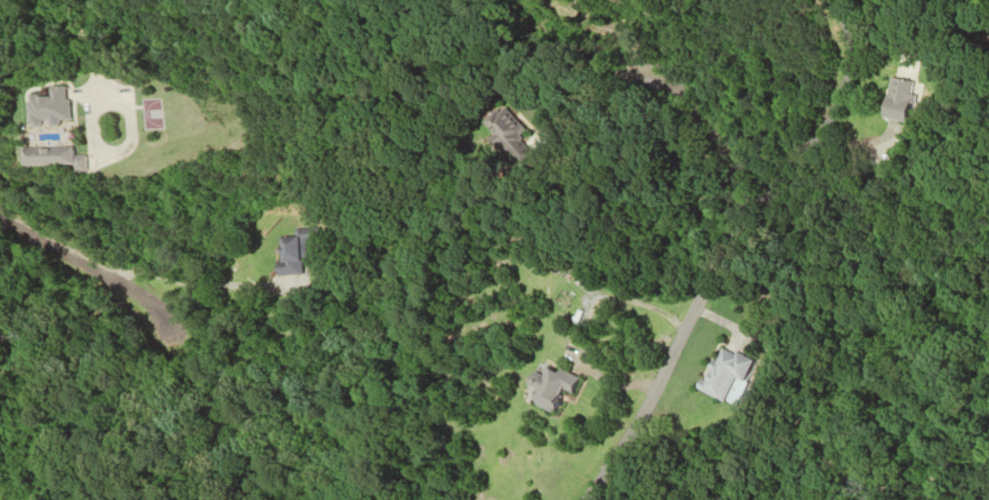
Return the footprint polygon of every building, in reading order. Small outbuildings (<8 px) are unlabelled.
[(877,116),(903,122),(909,94),(908,93),(910,82),(886,76),(877,116)] [(69,123),(68,86),(48,86),(49,94),(27,94),(28,123),(69,123)] [(519,133),(504,108),(484,119),(511,166),(529,156),(517,135),(519,133)] [(72,146),(21,147),(22,165),(83,165),(83,157),(73,157),(72,146)] [(273,276),(301,275),(300,241),(315,240),(315,228),(294,229),(294,235),(276,235),(277,267),(273,267),(273,276)] [(719,402),(731,378),(740,382),(750,361),(716,345),(695,390),(719,402)] [(574,378),(541,367),(538,376),(529,373),(525,386),(531,389),(526,403),(550,411),(558,389),(569,393),(574,378)]
